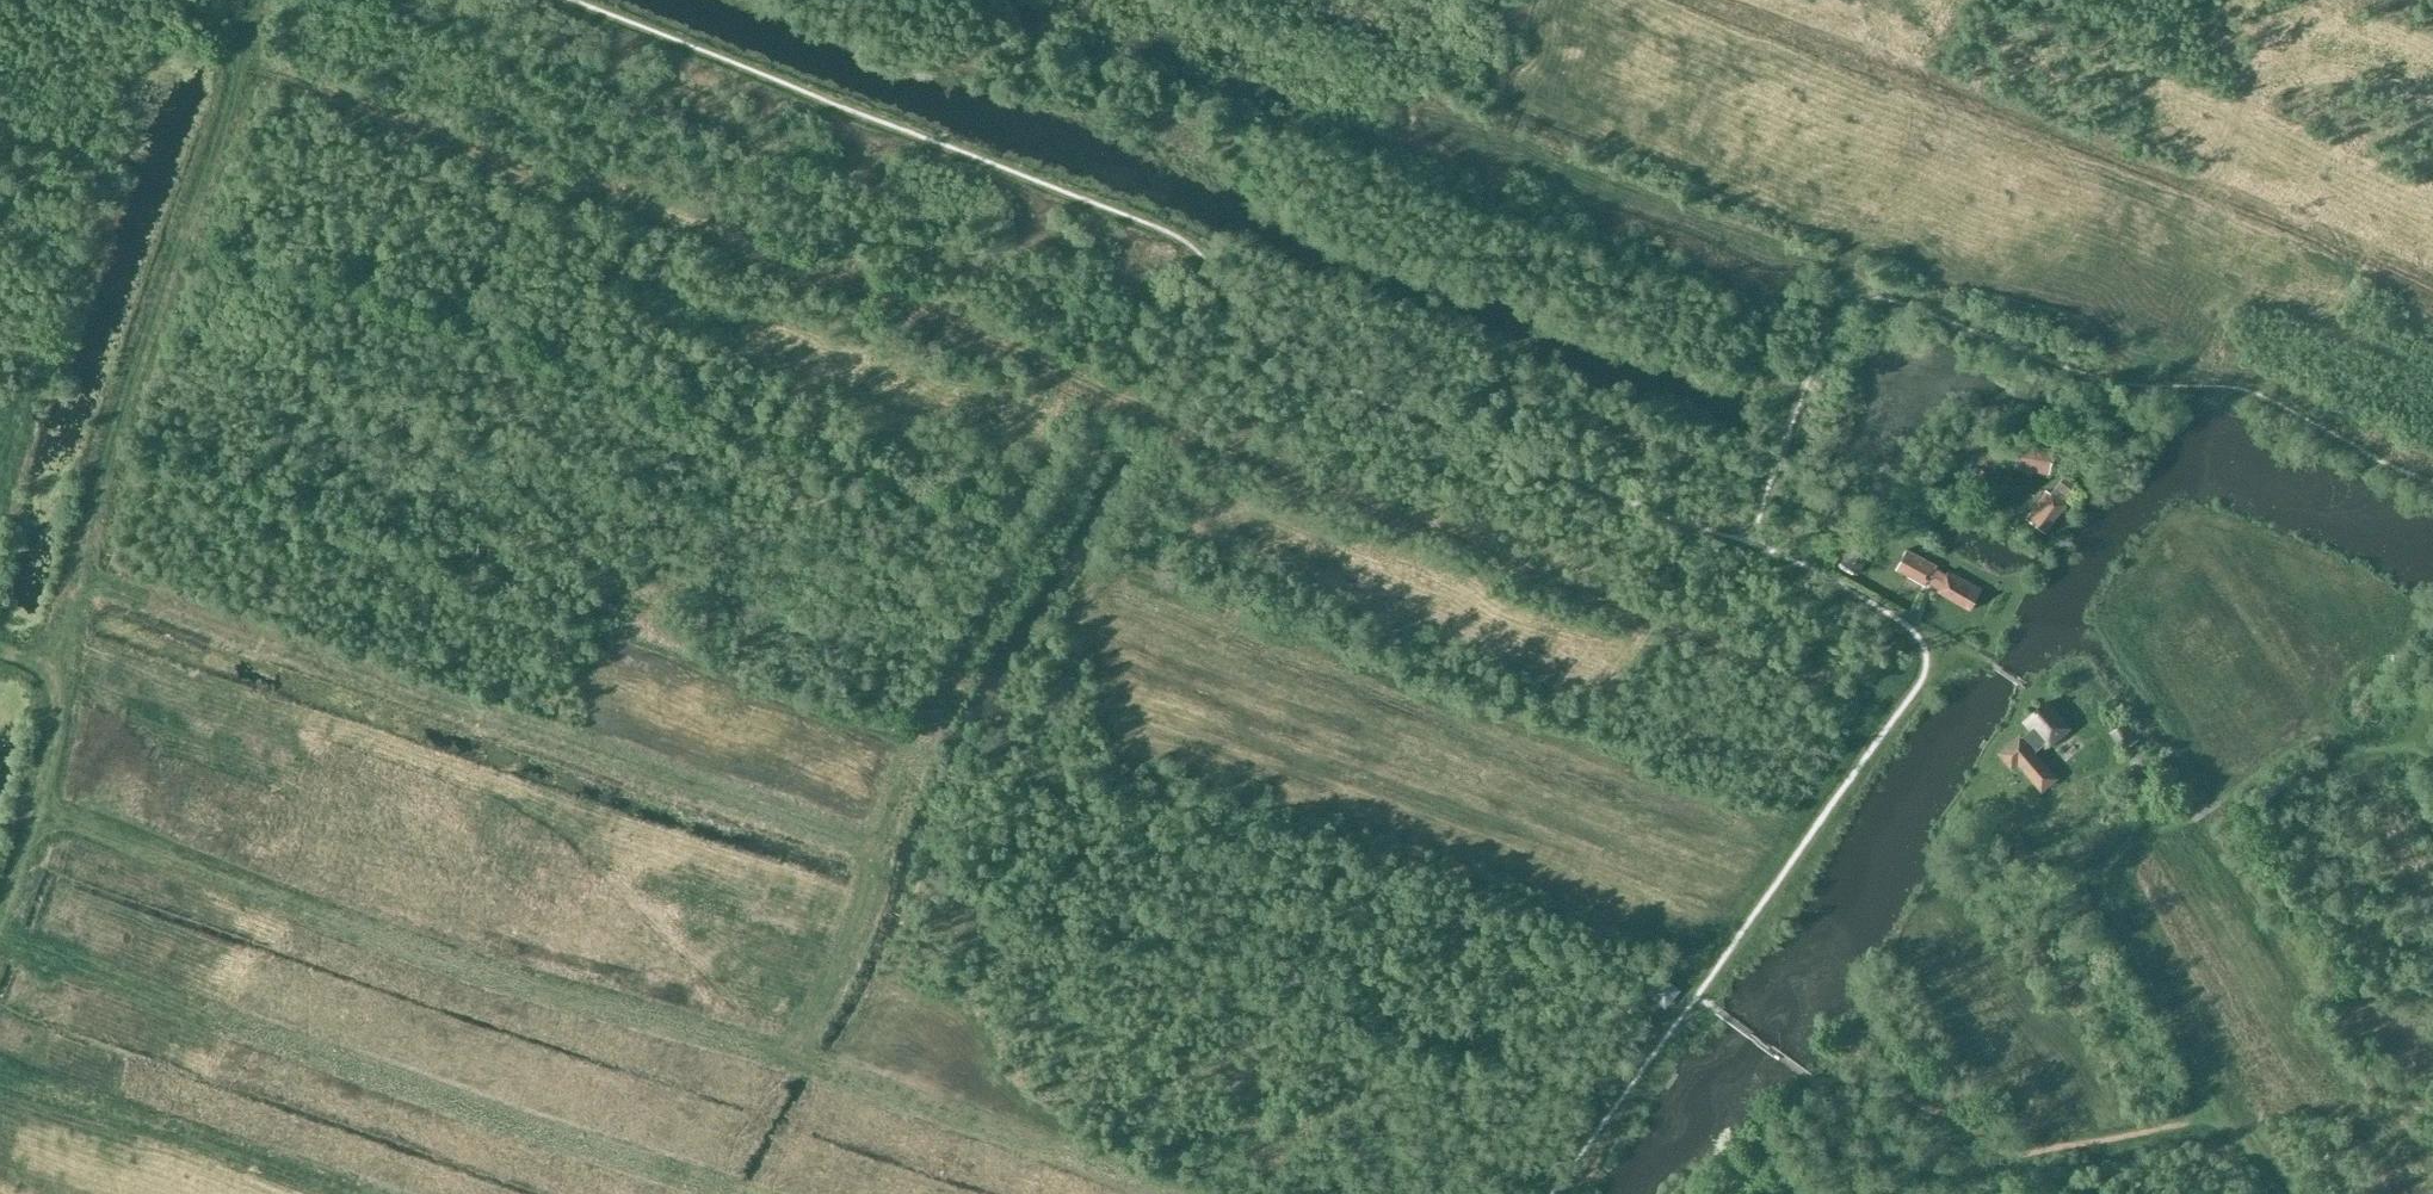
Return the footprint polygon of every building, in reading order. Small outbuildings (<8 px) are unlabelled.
[(2012,470),(2047,476),(2051,450),(2015,444),(2012,470)] [(2051,492),(2049,490),(2026,521),(2044,535),(2065,504),(2066,505),(2079,488),(2065,475),(2051,492)] [(1866,558),(1847,547),(1837,564),(1856,575),(1866,558)] [(1969,612),(1982,590),(1949,571),(1946,575),(1935,569),(1937,566),(1906,549),(1894,571),(1925,588),(1927,584),(1937,590),(1935,592),(1969,612)] [(2034,728),(2025,736),(2023,734),(2001,752),(2014,768),(2021,762),(2044,791),(2059,778),(2037,751),(2047,743),(2050,746),(2072,727),(2050,701),(2027,720),(2034,728)] [(2136,740),(2126,723),(2110,733),(2120,749),(2136,740)]
